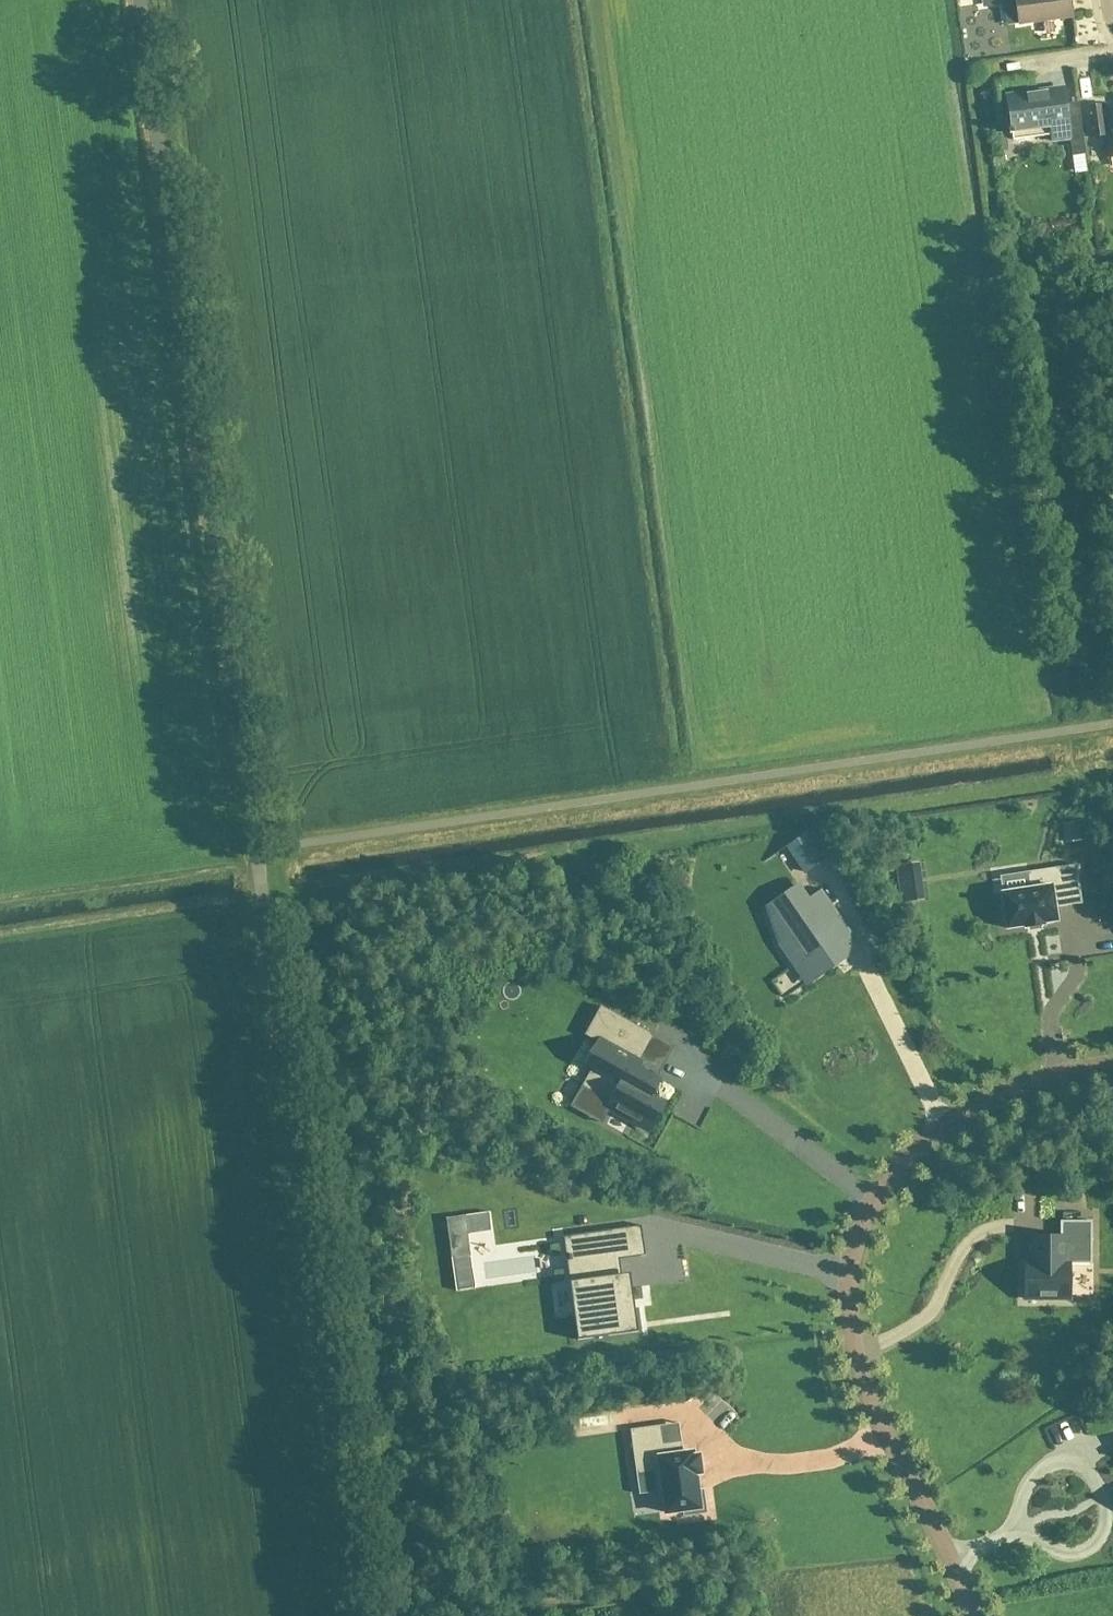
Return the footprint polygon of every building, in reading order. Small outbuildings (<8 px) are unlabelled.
[(981,10),(1003,7),(1006,27),(1071,18),(1069,0),(980,0),(981,10)] [(1077,116),(1067,118),(1063,90),(1006,98),(1011,130),(1008,130),(1009,136),(1011,135),(1012,142),(1051,136),(1052,143),(1067,141),(1069,160),(1083,158),(1077,116)] [(1105,113),(1104,106),(1083,109),(1083,110),(1086,109),(1090,138),(1087,138),(1087,139),(1105,136),(1108,159),(1112,159),(1112,112),(1105,113)] [(787,848),(805,874),(823,861),(805,835),(787,848)] [(916,865),(895,868),(900,904),(921,901),(916,865)] [(1081,905),(1075,866),(1027,873),(1029,890),(1001,895),(1003,905),(999,906),(1001,925),(1006,925),(1006,929),(1024,926),(1025,928),(1043,926),(1042,924),(1056,922),(1054,909),(1081,905)] [(798,887),(765,910),(788,942),(781,947),(786,954),(783,956),(788,963),(790,961),(795,968),(804,961),(815,977),(806,983),(783,999),(784,1000),(806,984),(846,957),(822,922),(836,912),(821,890),(820,891),(821,893),(808,902),(798,887)] [(637,1064),(653,1037),(601,1008),(585,1036),(586,1037),(587,1036),(600,1044),(588,1065),(593,1068),(582,1089),(583,1089),(612,1105),(609,1110),(647,1131),(661,1105),(647,1097),(656,1080),(635,1069),(637,1064)] [(489,1213),(445,1219),(455,1292),(457,1292),(457,1290),(474,1288),(466,1234),(490,1231),(487,1214),(489,1214),(489,1213)] [(1025,1264),(1025,1300),(1069,1300),(1069,1265),(1091,1265),(1091,1222),(1060,1222),(1060,1238),(1033,1238),(1033,1264),(1025,1264)] [(612,1231),(563,1237),(563,1240),(583,1237),(590,1284),(572,1286),(577,1317),(574,1317),(574,1319),(577,1319),(580,1339),(577,1339),(577,1341),(638,1333),(637,1331),(634,1331),(631,1310),(623,1311),(612,1231)] [(660,1426),(630,1431),(636,1475),(653,1472),(656,1493),(662,1492),(665,1514),(683,1512),(683,1517),(706,1514),(703,1491),(697,1492),(695,1475),(701,1474),(698,1457),(693,1457),(692,1453),(682,1454),(681,1442),(662,1445),(660,1426)]
